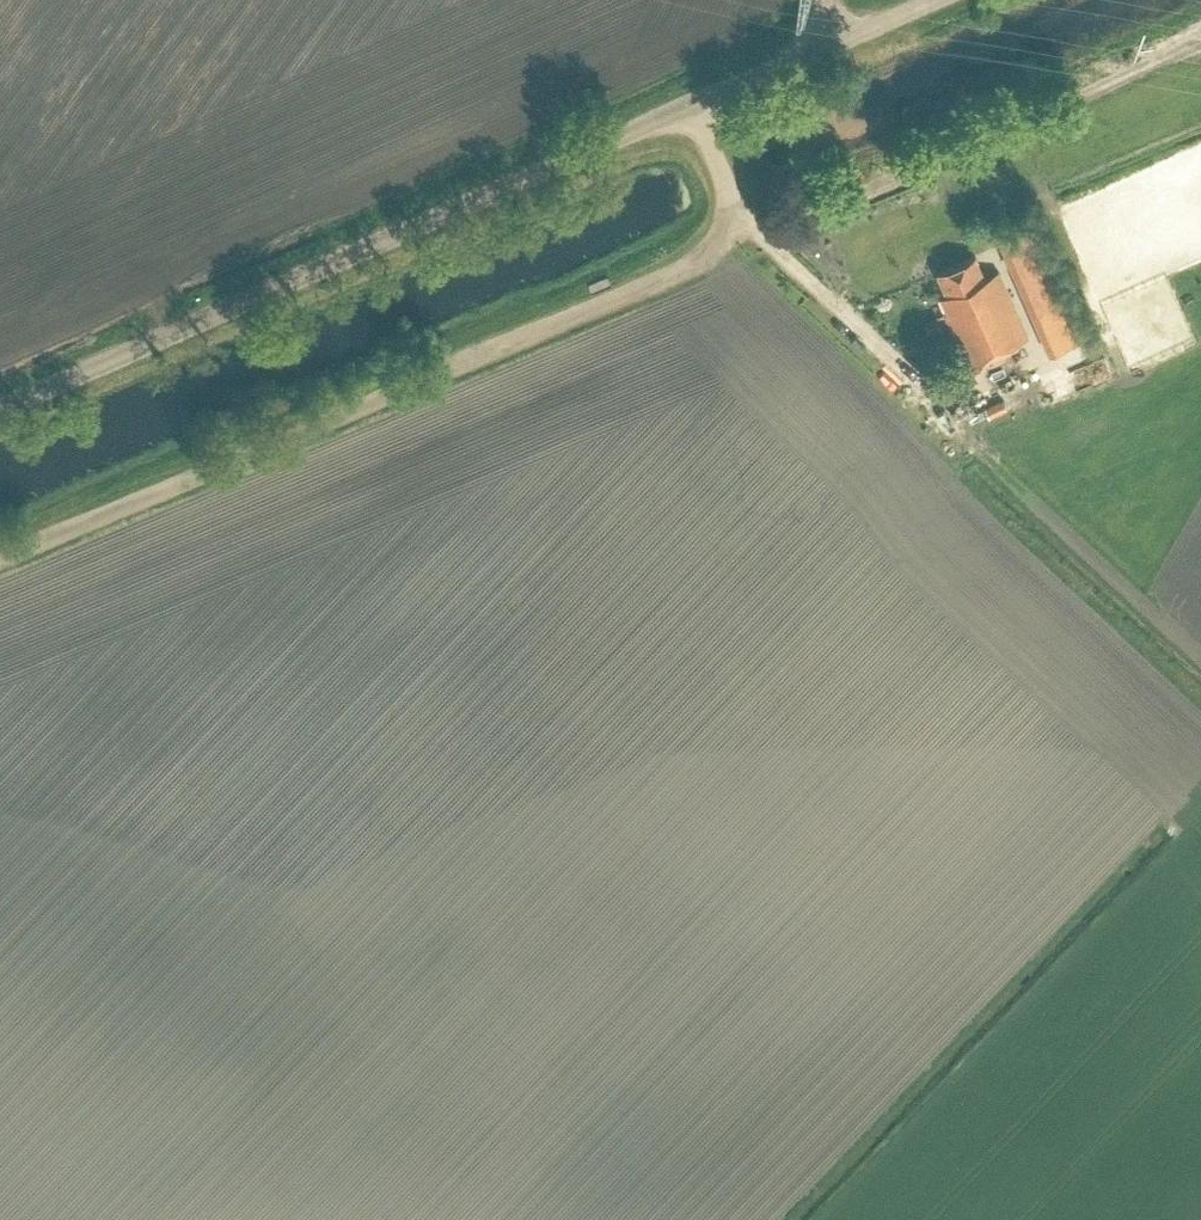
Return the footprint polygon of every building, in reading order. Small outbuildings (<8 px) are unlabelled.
[(998,238),(1031,313),(1061,300),(1028,225),(998,238)] [(944,313),(965,361),(1026,334),(997,268),(982,275),(973,254),(936,270),(945,291),(940,294),(948,311),(944,313)] [(991,403),(994,412),(1006,407),(1003,398),(991,403)]
